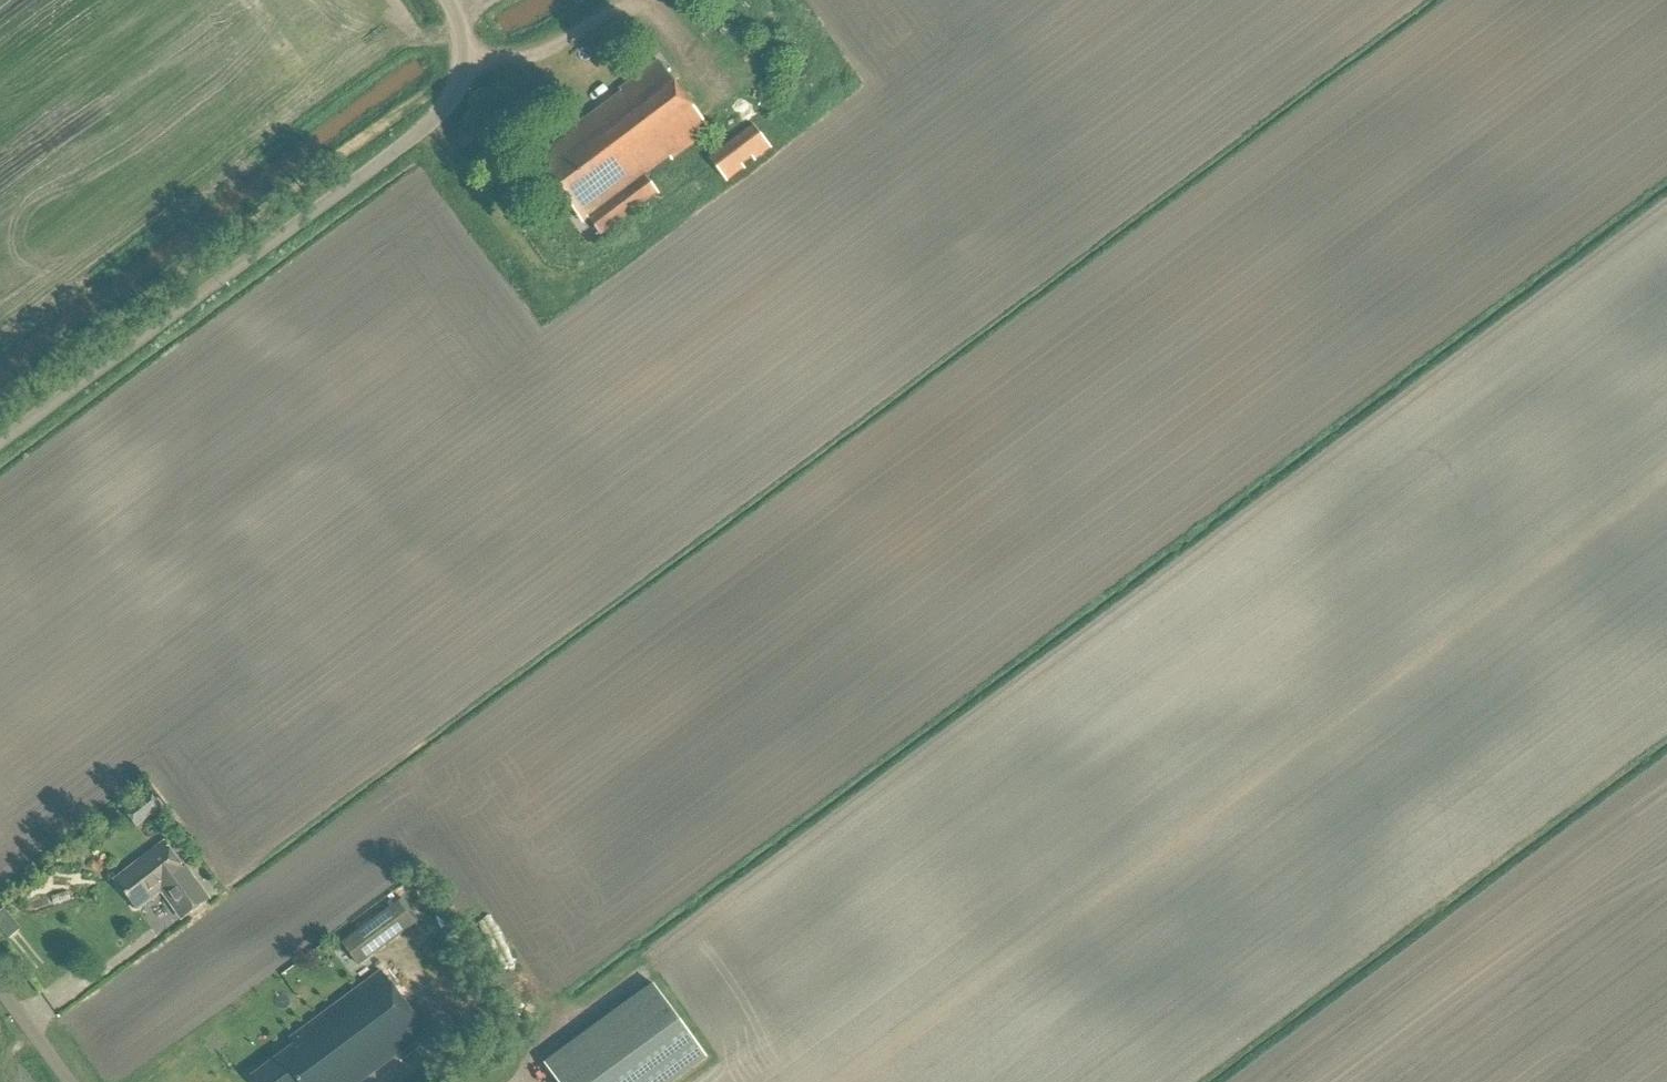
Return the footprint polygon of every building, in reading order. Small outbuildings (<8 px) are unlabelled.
[(540,160),(584,219),(587,216),(644,174),(708,129),(657,58),(617,86),(621,92),(570,129),(572,132),(555,144),(557,148),(540,160)] [(752,124),(709,157),(726,180),(769,148),(752,124)] [(151,793),(126,812),(137,827),(162,808),(151,793)] [(187,876),(164,844),(113,881),(137,914),(137,913),(164,894),(185,922),(208,905),(187,876)] [(0,912),(0,925),(8,938),(21,930),(6,908),(0,912)] [(374,958),(405,934),(387,910),(356,933),(374,958)] [(380,975),(291,1041),(295,1046),(252,1079),(254,1081),(364,1081),(426,1035),(380,975)] [(545,1065),(557,1081),(675,1081),(707,1058),(654,985),(545,1065)]
